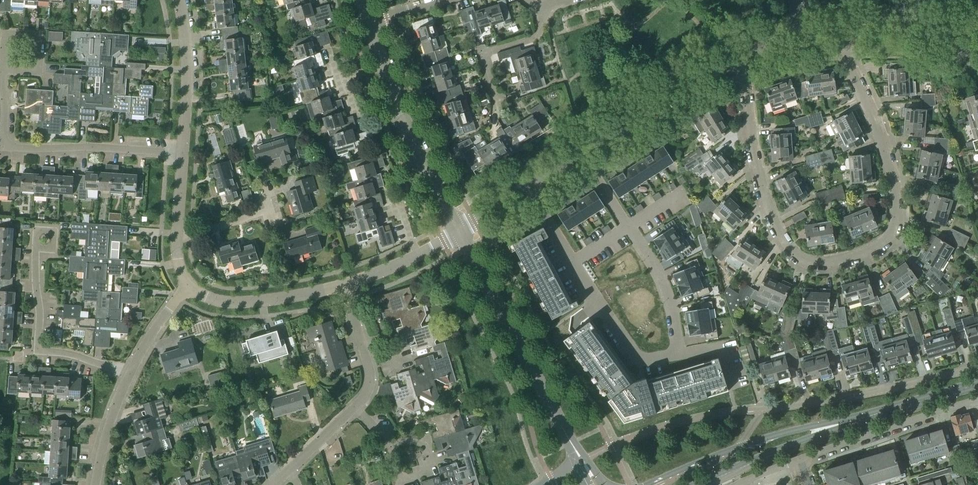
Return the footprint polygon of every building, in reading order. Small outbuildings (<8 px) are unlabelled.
[(12,7),(25,8),(25,1),(25,0),(6,0),(5,12),(11,12),(12,7)] [(115,1),(125,2),(125,7),(136,7),(136,9),(137,9),(138,0),(115,0),(115,1)] [(284,6),(287,5),(288,11),(293,9),(311,4),(311,5),(314,4),(315,3),(314,0),(283,0),(284,6)] [(487,10),(492,26),(504,22),(505,27),(512,25),(505,0),(497,2),(498,6),(487,10)] [(232,1),(207,5),(208,11),(216,10),(217,16),(233,14),(232,1)] [(296,21),(293,22),(295,30),(307,26),(305,19),(310,18),(312,24),(317,22),(318,28),(326,26),(324,20),(333,18),(329,5),(323,7),(317,8),(318,15),(314,16),(311,5),(311,4),(293,9),(296,21)] [(492,26),(487,10),(475,13),(473,8),(466,10),(470,22),(473,35),(481,32),(480,30),(492,26)] [(470,22),(466,10),(459,12),(463,24),(470,22)] [(222,34),(238,32),(238,27),(235,27),(233,14),(217,16),(218,23),(215,23),(215,29),(218,29),(221,29),(222,34)] [(418,31),(422,43),(438,37),(434,25),(430,26),(427,19),(412,24),(414,32),(418,31)] [(467,37),(473,35),(470,22),(463,24),(467,37)] [(49,31),(49,41),(63,42),(63,32),(49,31)] [(328,31),(294,41),(296,47),(295,48),(298,60),(299,60),(316,55),(316,54),(313,42),(314,42),(317,41),(319,47),(330,44),(331,43),(328,31)] [(87,55),(87,66),(99,67),(101,33),(74,32),(73,48),(80,49),(80,50),(85,54),(87,55)] [(238,33),(238,32),(222,34),(224,47),(226,46),(227,53),(244,51),(247,51),(249,50),(249,45),(243,46),(242,40),(246,40),(245,32),(238,33)] [(99,67),(112,68),(113,56),(120,51),(128,52),(129,35),(101,33),(99,67)] [(424,63),(448,55),(446,48),(442,49),(438,37),(422,43),(425,54),(422,56),(424,63)] [(516,74),(520,73),(538,67),(534,56),(537,55),(535,47),(521,51),(519,47),(500,53),(498,54),(500,60),(511,57),(516,74)] [(244,51),(227,53),(228,60),(219,61),(220,67),(245,64),(244,51)] [(317,68),(324,65),(320,53),(318,54),(299,60),(294,61),(296,67),(294,67),(298,80),(316,75),(313,67),(317,66),(317,68)] [(435,80),(452,75),(448,63),(451,62),(448,55),(424,63),(426,70),(432,68),(435,80)] [(114,68),(113,95),(114,95),(125,96),(127,79),(141,80),(142,70),(145,71),(146,64),(127,63),(126,68),(114,68)] [(910,63),(893,64),(894,70),(889,70),(890,84),(913,82),(913,71),(921,71),(921,64),(910,64),(910,63)] [(245,64),(220,67),(221,73),(229,72),(230,78),(247,76),(245,64)] [(64,68),(64,75),(83,76),(96,77),(95,95),(100,95),(113,95),(114,68),(112,68),(99,67),(87,66),(83,66),(83,70),(64,68)] [(538,67),(520,73),(524,85),(519,86),(521,93),(547,86),(545,78),(541,79),(538,67)] [(67,106),(81,107),(82,94),(83,76),(64,75),(54,74),(53,84),(68,85),(67,106)] [(819,75),(822,94),(835,93),(833,74),(819,75)] [(316,75),(298,80),(301,92),(300,93),(304,104),(308,103),(308,104),(312,102),(321,100),(321,99),(318,88),(319,87),(316,75)] [(452,75),(435,80),(439,92),(435,93),(437,100),(462,93),(460,85),(455,87),(452,75)] [(809,96),(822,94),(819,75),(807,77),(808,83),(800,85),(803,98),(809,96)] [(248,90),(247,76),(230,78),(231,85),(228,85),(229,92),(235,91),(236,102),(252,100),(251,89),(248,90)] [(800,85),(792,86),(790,81),(777,85),(784,103),(796,99),(803,98),(800,85)] [(890,97),(916,96),(915,82),(913,82),(890,84),(891,97),(890,97)] [(113,112),(133,113),(133,116),(148,117),(149,98),(153,99),(154,86),(140,85),(140,97),(125,96),(114,95),(113,108),(113,112)] [(784,103),(777,85),(774,87),(773,85),(766,87),(766,89),(765,90),(771,108),(772,107),(774,112),(786,108),(784,103)] [(25,107),(24,107),(24,114),(39,115),(39,121),(41,121),(41,122),(51,122),(52,105),(46,105),(47,91),(27,89),(25,107)] [(462,93),(437,100),(439,108),(445,106),(449,117),(465,112),(462,101),(464,100),(462,93)] [(113,95),(100,95),(95,95),(82,94),(81,107),(80,121),(96,122),(97,107),(113,108),(114,95),(113,95)] [(847,95),(835,101),(838,107),(850,101),(847,95)] [(977,101),(976,96),(964,100),(970,121),(966,122),(967,125),(971,124),(976,140),(973,141),(976,151),(977,151),(977,101)] [(312,102),(308,104),(313,122),(319,120),(323,119),(341,114),(345,112),(341,100),(334,102),(331,103),(329,97),(326,98),(323,99),(321,99),(321,100),(312,102)] [(491,105),(489,99),(479,101),(481,108),(491,105)] [(532,116),(522,123),(531,137),(542,130),(537,122),(549,115),(542,103),(529,111),(532,116)] [(81,107),(67,106),(53,105),(52,105),(51,122),(41,122),(41,133),(60,134),(61,120),(80,121),(81,107)] [(700,134),(706,131),(722,120),(715,109),(710,112),(707,107),(689,118),(700,134)] [(932,112),(926,112),(926,111),(907,110),(906,123),(925,124),(931,124),(932,112)] [(470,111),(465,113),(465,112),(449,117),(452,129),(449,130),(451,138),(476,130),(470,111)] [(807,116),(809,122),(821,119),(819,113),(807,116)] [(840,133),(840,134),(857,125),(851,113),(829,124),(835,136),(840,133)] [(323,119),(327,131),(329,131),(330,136),(352,129),(353,130),(357,129),(353,116),(346,118),(348,124),(344,126),(341,114),(323,119)] [(796,126),(804,124),(809,122),(807,116),(794,120),(796,126)] [(823,125),(821,119),(809,122),(811,128),(823,125)] [(729,132),(722,120),(706,131),(713,142),(729,132)] [(503,131),(517,153),(524,149),(520,144),(531,137),(522,123),(512,129),(510,127),(503,131)] [(905,137),(924,138),(925,124),(906,123),(905,137)] [(857,125),(840,134),(848,150),(855,146),(856,148),(864,144),(861,138),(863,137),(857,125)] [(222,131),(226,145),(236,142),(232,128),(222,131)] [(771,137),(769,137),(770,145),(772,145),(772,149),(791,148),(790,135),(795,134),(794,128),(775,129),(775,135),(771,135),(771,137)] [(330,136),(335,135),(338,147),(335,148),(337,156),(348,153),(348,151),(374,143),(371,131),(358,135),(360,140),(356,142),(353,130),(352,129),(330,136)] [(517,153),(503,131),(497,135),(499,139),(489,146),(498,160),(508,154),(511,157),(517,153)] [(290,152),(286,138),(255,147),(259,163),(281,157),(283,164),(297,160),(294,151),(290,152)] [(457,145),(461,151),(473,144),(469,138),(457,145)] [(474,171),(485,164),(487,167),(498,160),(489,146),(478,152),(475,147),(463,155),(470,166),(474,171)] [(664,147),(654,153),(664,169),(674,163),(664,147)] [(791,148),(772,149),(773,162),(792,161),(791,148)] [(700,149),(683,159),(686,165),(703,155),(700,149)] [(818,153),(820,159),(833,156),(831,150),(818,153)] [(709,169),(713,175),(728,163),(720,152),(711,159),(707,152),(703,155),(686,165),(687,170),(694,170),(698,166),(702,171),(707,171),(709,169)] [(924,152),(921,165),(939,169),(942,156),(924,152)] [(240,153),(233,155),(236,163),(242,161),(240,153)] [(346,184),(346,185),(377,176),(377,175),(373,163),(376,162),(378,168),(385,166),(381,153),(348,164),(349,170),(353,169),(356,181),(346,184)] [(654,153),(645,159),(655,174),(664,169),(654,153)] [(820,159),(818,153),(805,157),(806,163),(820,159)] [(849,157),(851,171),(866,169),(870,169),(869,155),(849,157)] [(835,161),(833,156),(820,159),(821,165),(835,161)] [(645,159),(636,164),(646,181),(655,174),(645,159)] [(821,165),(820,159),(806,163),(808,169),(821,165)] [(213,174),(210,175),(212,181),(215,180),(219,193),(224,191),(228,202),(241,198),(234,177),(229,161),(227,162),(213,166),(215,174),(213,174)] [(736,173),(728,163),(713,175),(722,185),(736,173)] [(105,173),(99,173),(98,190),(111,191),(113,165),(106,164),(105,173)] [(636,164),(627,170),(637,186),(646,181),(636,164)] [(119,165),(113,165),(111,191),(123,192),(125,174),(118,174),(119,165)] [(939,169),(921,165),(918,178),(936,182),(939,169)] [(46,198),(48,167),(42,166),(42,175),(35,175),(34,192),(34,197),(46,198)] [(61,176),(54,176),(55,167),(48,167),(46,198),(59,199),(59,193),(61,176)] [(89,190),(98,190),(99,173),(92,172),(92,170),(87,169),(87,172),(86,172),(86,175),(80,175),(79,191),(79,200),(88,200),(89,190)] [(866,169),(851,171),(852,184),(871,182),(870,169),(866,169)] [(627,170),(618,176),(628,192),(637,186),(627,170)] [(801,185),(805,182),(798,171),(777,182),(784,194),(801,185)] [(16,177),(15,193),(21,193),(21,191),(34,192),(35,175),(28,174),(28,172),(23,172),(23,174),(22,174),(22,177),(16,177)] [(132,175),(125,174),(123,192),(137,193),(136,198),(142,198),(143,196),(144,180),(144,173),(137,173),(132,173),(132,175)] [(67,177),(61,176),(59,193),(73,194),(73,191),(79,191),(80,175),(68,174),(67,177)] [(354,202),(355,202),(369,198),(377,195),(373,183),(376,182),(378,188),(385,186),(381,174),(377,175),(377,176),(346,185),(348,191),(352,189),(356,201),(354,202)] [(16,177),(4,176),(4,178),(0,178),(0,196),(8,196),(8,200),(14,201),(15,193),(16,177)] [(618,176),(608,182),(619,198),(628,192),(618,176)] [(291,190),(293,196),(289,197),(295,215),(313,209),(309,193),(317,191),(312,177),(295,182),(297,188),(291,190)] [(949,184),(948,190),(962,193),(963,187),(949,184)] [(807,196),(801,185),(784,194),(790,206),(807,196)] [(242,192),(244,200),(253,198),(250,189),(248,190),(247,187),(242,188),(243,191),(242,192)] [(829,190),(830,197),(844,193),(842,187),(829,190)] [(829,190),(816,194),(817,200),(830,197),(829,190)] [(962,193),(948,190),(947,196),(960,199),(962,193)] [(595,191),(585,197),(595,213),(605,207),(595,191)] [(844,193),(830,197),(832,202),(846,198),(844,193)] [(375,202),(378,208),(384,206),(381,194),(377,195),(369,198),(355,202),(354,202),(355,207),(353,208),(357,221),(376,215),(372,203),(375,202)] [(708,196),(697,205),(701,211),(712,202),(708,196)] [(930,208),(949,214),(953,201),(934,196),(930,208)] [(585,197),(576,203),(586,219),(595,213),(585,197)] [(701,211),(704,215),(710,210),(713,213),(714,211),(724,221),(737,207),(727,197),(717,208),(715,206),(712,202),(701,211)] [(830,197),(817,200),(819,206),(832,202),(830,197)] [(576,203),(567,209),(577,225),(586,219),(576,203)] [(692,206),(689,208),(691,214),(697,210),(695,204),(692,206)] [(737,207),(724,221),(734,230),(747,216),(737,207)] [(944,227),(949,214),(930,208),(926,221),(944,227)] [(567,209),(557,215),(568,231),(577,225),(567,209)] [(869,209),(857,214),(865,232),(877,227),(869,209)] [(847,225),(852,237),(865,232),(857,214),(845,219),(842,211),(835,213),(840,227),(847,225)] [(804,212),(792,218),(794,223),(806,217),(804,212)] [(376,215),(357,221),(361,233),(357,234),(360,241),(371,237),(369,231),(377,229),(383,247),(395,243),(391,230),(385,232),(383,226),(379,227),(376,215)] [(2,222),(2,220),(0,220),(0,241),(13,242),(13,235),(16,235),(16,230),(14,230),(14,228),(10,228),(11,222),(2,222)] [(666,232),(653,240),(660,251),(684,236),(673,220),(663,227),(666,232)] [(86,247),(85,257),(98,258),(100,225),(73,223),(72,239),(86,240),(86,247)] [(818,228),(821,244),(834,242),(831,223),(818,225),(818,228)] [(128,227),(100,225),(98,258),(111,259),(112,242),(127,243),(128,227)] [(808,246),(821,244),(818,228),(818,225),(805,228),(808,246)] [(307,236),(284,244),(289,259),(322,249),(318,236),(322,235),(319,226),(305,230),(307,236)] [(543,228),(512,245),(516,251),(521,261),(526,271),(527,272),(532,282),(538,293),(543,302),(542,302),(543,302),(548,312),(548,313),(552,320),(569,311),(572,309),(579,306),(576,301),(573,303),(540,242),(549,237),(543,228)] [(951,229),(949,234),(967,243),(970,238),(951,229)] [(967,243),(949,234),(946,240),(964,249),(967,243)] [(660,252),(659,253),(664,260),(665,260),(666,261),(679,253),(683,258),(693,251),(684,236),(660,251),(660,252)] [(726,239),(712,253),(716,258),(730,243),(726,239)] [(732,256),(744,263),(754,247),(742,239),(732,256)] [(936,239),(930,250),(946,260),(953,248),(936,239)] [(21,255),(21,249),(12,248),(13,242),(0,241),(0,254),(21,255)] [(218,248),(223,265),(232,262),(235,270),(243,268),(242,265),(259,260),(254,243),(240,247),(238,242),(218,248)] [(730,243),(716,258),(721,262),(734,247),(730,243)] [(754,247),(744,263),(755,270),(765,254),(754,247)] [(946,260),(930,250),(923,261),(932,266),(930,270),(935,275),(931,279),(945,293),(949,289),(940,280),(944,274),(939,271),(946,260)] [(12,261),(21,262),(21,255),(0,254),(0,266),(11,267),(12,261)] [(84,273),(83,290),(96,291),(98,258),(85,257),(76,256),(70,256),(69,272),(84,273)] [(98,258),(96,291),(109,292),(110,275),(125,276),(126,260),(111,259),(98,258)] [(674,276),(673,277),(676,285),(677,285),(677,286),(678,287),(701,277),(704,277),(697,259),(685,263),(687,269),(673,274),(674,276)] [(895,272),(906,287),(916,279),(906,264),(895,272)] [(13,286),(13,275),(11,274),(11,267),(0,266),(0,285),(13,286)] [(895,272),(884,280),(898,300),(909,292),(905,287),(906,287),(895,272)] [(701,277),(678,287),(682,298),(696,292),(698,298),(710,293),(708,288),(706,289),(705,288),(701,277)] [(751,298),(767,306),(769,301),(777,283),(765,278),(758,293),(755,291),(751,298)] [(945,293),(931,279),(927,284),(941,298),(945,293)] [(877,297),(878,297),(873,288),(871,287),(870,288),(868,280),(856,283),(861,302),(862,307),(875,303),(873,297),(877,296),(877,297)] [(789,289),(777,283),(769,301),(767,306),(766,309),(778,314),(789,289)] [(861,302),(856,283),(842,287),(848,305),(861,302)] [(740,305),(750,287),(745,284),(739,294),(728,287),(724,293),(732,318),(740,305)] [(14,306),(15,299),(18,299),(18,294),(15,293),(15,292),(12,292),(13,286),(0,285),(0,305),(14,306)] [(382,311),(384,317),(408,310),(407,307),(412,297),(411,294),(409,287),(371,299),(374,311),(380,309),(378,303),(386,301),(388,309),(382,311)] [(745,308),(751,298),(755,291),(750,287),(740,305),(745,308)] [(110,292),(108,319),(121,320),(123,303),(137,304),(138,289),(132,288),(123,288),(123,293),(110,292)] [(96,318),(108,319),(110,292),(109,292),(96,291),(83,290),(82,300),(97,301),(96,318)] [(889,293),(883,296),(892,314),(897,312),(889,293)] [(808,313),(815,313),(816,294),(803,294),(802,311),(797,311),(796,316),(795,320),(804,320),(807,318),(808,313)] [(829,295),(816,294),(815,313),(824,313),(825,320),(834,319),(835,329),(841,328),(839,309),(838,309),(837,300),(832,301),(833,302),(829,302),(829,295)] [(883,296),(878,299),(886,317),(892,314),(883,296)] [(686,314),(684,314),(686,323),(687,323),(687,324),(687,325),(710,321),(710,320),(708,308),(713,308),(712,302),(700,304),(701,309),(685,312),(686,314)] [(22,319),(23,312),(14,312),(14,306),(0,305),(0,317),(22,319)] [(384,317),(388,329),(394,327),(392,322),(400,319),(402,327),(397,329),(399,335),(422,328),(421,328),(420,322),(425,312),(423,305),(408,310),(384,317)] [(839,309),(841,328),(847,328),(844,308),(839,309)] [(936,331),(935,331),(938,339),(942,354),(955,350),(951,333),(957,332),(954,321),(950,308),(943,310),(948,328),(936,331)] [(84,346),(94,347),(96,318),(81,317),(81,312),(64,311),(64,316),(63,330),(85,331),(84,346)] [(909,316),(915,336),(921,334),(915,311),(907,313),(908,317),(909,316)] [(790,315),(784,313),(780,332),(786,334),(790,315)] [(790,315),(786,334),(792,335),(795,320),(796,316),(790,315)] [(908,338),(915,336),(909,316),(908,317),(902,318),(908,338)] [(976,325),(973,316),(954,321),(957,332),(958,334),(965,332),(969,345),(973,344),(973,345),(977,343),(977,334),(976,325)] [(13,324),(22,325),(22,319),(0,317),(0,330),(13,331),(13,324)] [(121,320),(108,319),(96,318),(94,347),(110,348),(111,333),(128,334),(129,321),(121,320)] [(710,321),(687,325),(689,337),(705,334),(706,340),(718,338),(715,319),(710,320),(710,321)] [(572,335),(563,341),(573,354),(575,357),(580,364),(582,367),(609,403),(614,409),(624,424),(668,410),(670,409),(682,406),(684,405),(728,391),(718,358),(711,360),(711,361),(646,380),(646,379),(636,382),(630,373),(591,321),(590,322),(586,324),(581,328),(573,334),(572,335)] [(339,348),(331,323),(322,326),(322,327),(307,331),(310,341),(315,339),(324,369),(334,365),(335,369),(348,365),(342,347),(339,348)] [(436,346),(436,345),(434,339),(439,329),(437,323),(421,328),(422,328),(399,335),(402,346),(408,345),(406,339),(414,336),(416,345),(411,346),(413,353),(433,347),(436,346)] [(867,323),(861,325),(866,344),(872,342),(867,323)] [(736,327),(739,335),(745,333),(742,325),(736,327)] [(13,331),(0,330),(0,349),(8,350),(8,344),(12,344),(14,344),(15,338),(12,338),(13,331)] [(834,356),(840,355),(838,349),(833,330),(827,331),(832,350),(834,356)] [(245,355),(250,353),(251,356),(256,355),(256,356),(257,356),(257,355),(263,353),(265,360),(281,355),(282,357),(289,354),(284,339),(280,341),(277,331),(246,340),(247,342),(242,344),(242,345),(243,345),(246,353),(245,353),(245,355)] [(832,350),(827,331),(821,333),(825,349),(826,352),(832,350)] [(938,339),(935,331),(922,335),(924,340),(923,340),(928,358),(942,354),(938,339)] [(792,335),(787,337),(790,350),(796,349),(792,335)] [(771,357),(772,362),(778,380),(790,377),(785,358),(786,358),(785,352),(790,350),(787,337),(781,339),(784,352),(777,354),(777,355),(771,357)] [(198,364),(190,339),(177,343),(179,349),(160,354),(165,370),(175,367),(175,368),(178,367),(178,370),(198,364)] [(893,345),(898,363),(911,360),(906,342),(893,345)] [(435,360),(433,355),(427,357),(434,380),(440,378),(449,384),(456,382),(445,343),(436,345),(436,346),(433,347),(435,352),(441,350),(443,358),(435,360)] [(739,347),(745,366),(757,363),(751,344),(739,347)] [(838,349),(840,355),(840,358),(842,357),(847,375),(860,372),(854,353),(852,345),(838,349)] [(886,367),(898,363),(893,345),(881,349),(886,367)] [(827,355),(826,352),(825,349),(812,353),(812,355),(818,378),(831,374),(826,356),(827,355)] [(854,353),(860,372),(872,368),(867,350),(854,353)] [(812,355),(800,358),(806,381),(818,378),(812,355)] [(415,369),(409,371),(417,394),(418,397),(420,396),(438,405),(442,404),(439,396),(434,380),(427,357),(415,360),(417,366),(423,365),(425,372),(417,374),(415,369)] [(772,362),(759,366),(765,384),(778,380),(772,362)] [(37,375),(31,375),(30,392),(43,393),(44,367),(38,367),(37,375)] [(50,376),(51,368),(44,367),(43,393),(55,394),(56,377),(50,376)] [(17,391),(30,392),(31,375),(24,374),(24,372),(19,371),(19,374),(18,374),(18,376),(8,375),(7,393),(17,394),(17,391)] [(400,389),(398,383),(392,384),(394,392),(395,397),(399,409),(405,407),(415,412),(416,411),(420,410),(422,410),(417,394),(409,371),(397,374),(399,380),(405,379),(408,387),(400,389)] [(56,377),(55,394),(68,395),(68,397),(74,397),(74,398),(80,398),(81,378),(69,378),(69,377),(69,375),(64,374),(63,377),(56,377)] [(222,374),(207,378),(210,388),(225,384),(222,374)] [(350,376),(344,378),(347,386),(353,384),(350,376)] [(242,389),(240,382),(227,386),(229,393),(242,389)] [(270,401),(275,417),(306,408),(304,402),(310,400),(306,385),(299,387),(300,392),(270,401)] [(214,388),(206,391),(208,397),(216,395),(214,388)] [(161,399),(155,401),(143,405),(147,418),(134,422),(138,435),(145,433),(164,427),(161,419),(166,418),(161,399)] [(458,433),(465,430),(461,418),(458,410),(420,421),(424,434),(430,432),(429,426),(437,424),(439,432),(433,433),(435,440),(458,433)] [(951,418),(956,435),(973,430),(968,414),(960,416),(956,413),(952,415),(951,418)] [(199,426),(196,418),(178,423),(181,432),(199,426)] [(50,420),(49,426),(52,426),(51,439),(68,440),(69,433),(72,433),(72,428),(69,428),(69,427),(70,421),(66,421),(50,420)] [(482,429),(481,425),(465,430),(458,433),(435,440),(439,452),(444,450),(443,444),(450,442),(452,450),(447,451),(449,458),(457,455),(469,451),(474,450),(473,447),(482,429)] [(206,426),(199,428),(207,453),(214,451),(206,426)] [(135,445),(138,457),(172,447),(169,438),(167,439),(164,427),(145,433),(147,441),(135,445)] [(918,437),(904,442),(911,466),(925,462),(924,459),(935,456),(936,458),(949,454),(949,452),(948,452),(942,430),(927,435),(927,434),(918,437)] [(68,446),(68,440),(51,439),(50,452),(77,453),(77,447),(68,446)] [(245,449),(236,452),(237,455),(237,457),(242,473),(242,474),(244,479),(256,476),(254,467),(261,465),(262,466),(271,463),(267,452),(274,450),(271,439),(256,443),(256,444),(244,447),(245,449)] [(953,447),(956,457),(962,455),(959,445),(953,447)] [(900,474),(893,450),(823,471),(828,484),(864,484),(900,474)] [(77,453),(50,452),(44,451),(44,464),(50,464),(67,465),(67,459),(76,460),(77,453)] [(458,463),(451,465),(457,484),(480,484),(469,451),(457,455),(459,461),(465,459),(468,467),(459,469),(458,463)] [(237,457),(237,455),(225,459),(215,462),(217,469),(222,484),(236,484),(233,476),(242,473),(237,457)] [(213,473),(210,460),(203,462),(207,475),(213,473)] [(39,476),(38,483),(39,483),(46,483),(62,484),(63,478),(66,478),(69,479),(69,472),(67,472),(67,465),(50,464),(49,477),(39,476)] [(440,469),(441,475),(448,473),(450,481),(442,483),(440,477),(434,479),(436,484),(457,484),(451,465),(440,469)] [(917,478),(918,482),(952,472),(951,468),(917,478)] [(158,478),(157,476),(150,478),(152,484),(160,484),(158,478)]
